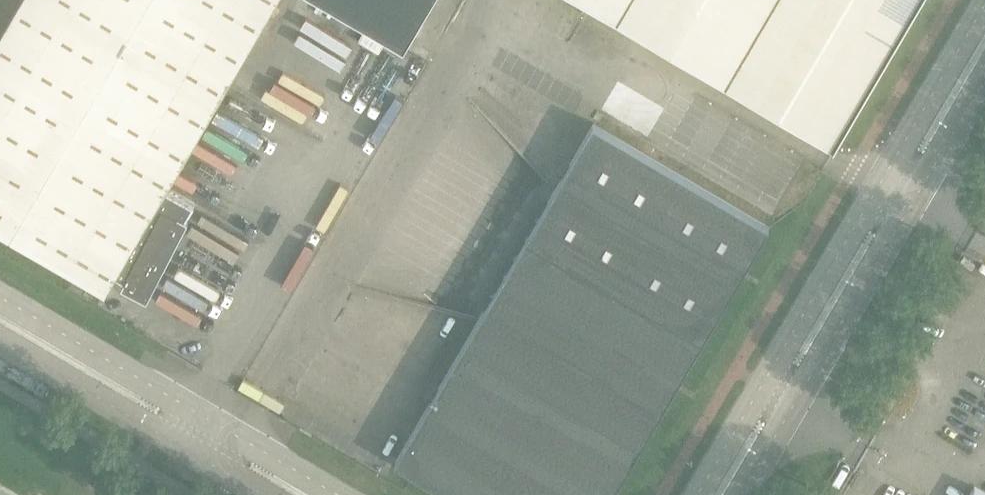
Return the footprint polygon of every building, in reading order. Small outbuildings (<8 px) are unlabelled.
[(0,37),(0,229),(106,291),(116,274),(125,279),(122,285),(148,298),(189,219),(187,218),(195,203),(167,186),(276,0),(21,0),(0,37)] [(405,48),(433,0),(322,0),(405,48)] [(834,148),(921,0),(582,0),(834,148)] [(395,461),(396,461),(414,472),(454,494),(612,494),(675,388),(677,384),(741,275),(743,272),(770,226),(594,123),(555,189),(478,320),(424,412),(420,418),(395,461)] [(970,494),(984,494),(984,493),(975,487),(970,494)]
